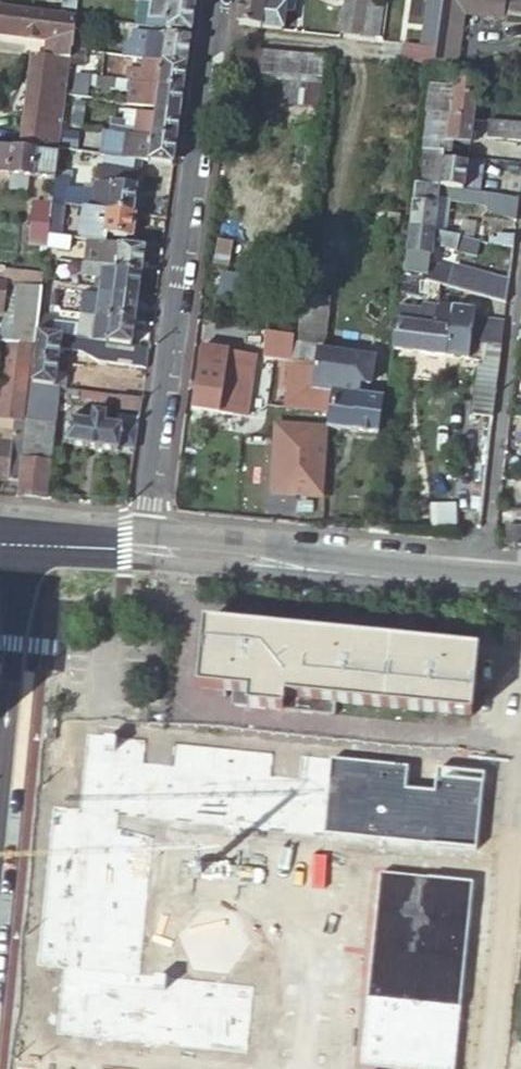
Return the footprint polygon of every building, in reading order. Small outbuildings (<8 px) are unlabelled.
[(75,16),(86,17),(93,18),(95,0),(77,0),(75,16)] [(191,32),(194,6),(147,0),(133,0),(131,16),(119,15),(118,22),(191,32)] [(236,24),(283,29),(285,9),(292,10),(293,0),(239,0),(236,24)] [(378,37),(382,2),(361,0),(345,0),(340,32),(378,37)] [(462,71),(463,64),(457,63),(464,14),(465,6),(461,5),(462,0),(442,0),(441,3),(441,6),(438,27),(435,46),(433,61),(433,67),(443,68),(462,71)] [(464,14),(503,18),(505,0),(462,0),(461,5),(465,6),(464,14)] [(509,14),(520,16),(520,0),(510,0),(509,14)] [(421,25),(422,25),(438,27),(441,6),(424,4),(421,25)] [(0,7),(0,34),(50,40),(48,58),(70,60),(71,48),(74,20),(75,16),(0,7)] [(75,16),(74,20),(71,48),(82,49),(86,17),(75,16)] [(420,44),(435,46),(438,27),(422,25),(420,44)] [(143,58),(187,64),(190,37),(133,30),(131,42),(125,42),(123,55),(129,56),(143,58)] [(405,57),(433,61),(435,46),(420,44),(407,43),(405,57)] [(322,85),(325,57),(263,50),(263,54),(261,79),(280,81),(322,85)] [(261,79),(263,54),(235,51),(233,77),(261,79)] [(34,56),(28,108),(63,113),(70,60),(48,58),(34,56)] [(140,83),(183,89),(187,64),(143,58),(140,83)] [(441,78),(443,68),(433,67),(432,68),(431,77),(441,78)] [(89,76),(79,74),(75,97),(86,99),(88,86),(89,76)] [(129,81),(89,76),(88,86),(128,91),(129,81)] [(426,112),(475,118),(480,81),(455,78),(453,89),(430,86),(426,112)] [(154,110),(180,113),(183,89),(140,83),(129,81),(128,91),(126,104),(154,107),(154,110)] [(319,105),(322,85),(280,81),(277,101),(319,105)] [(74,120),(73,125),(86,127),(87,116),(91,117),(93,105),(75,103),(72,120),(74,120)] [(134,120),(136,111),(125,109),(124,115),(124,119),(134,120)] [(118,130),(177,138),(180,113),(154,110),(153,112),(136,111),(134,120),(124,119),(124,115),(110,114),(109,129),(118,130)] [(445,154),(453,155),(455,143),(471,145),(475,118),(426,112),(421,151),(445,154)] [(491,120),(488,136),(520,140),(520,124),(491,120)] [(115,156),(118,130),(109,129),(107,143),(97,141),(96,154),(104,155),(115,156)] [(134,159),(173,164),(177,138),(118,130),(115,156),(134,159)] [(61,131),(59,149),(73,151),(75,133),(61,131)] [(54,181),(56,173),(58,154),(0,147),(0,175),(54,181)] [(444,161),(445,154),(421,151),(417,185),(441,188),(466,191),(469,164),(444,161)] [(133,169),(134,159),(115,156),(104,155),(103,165),(133,169)] [(94,183),(137,188),(139,170),(133,169),(103,165),(96,165),(94,183)] [(56,173),(54,181),(53,190),(66,192),(67,189),(70,189),(72,175),(56,173)] [(83,191),(70,189),(67,189),(66,192),(53,190),(52,204),(66,206),(81,208),(133,214),(137,188),(94,183),(93,183),(93,184),(92,192),(83,191)] [(92,192),(93,184),(84,183),(83,191),(92,192)] [(441,188),(417,185),(410,230),(435,233),(439,199),(441,188)] [(516,219),(519,197),(466,191),(441,188),(439,199),(450,200),(487,204),(490,208),(516,219)] [(446,234),(450,200),(439,199),(435,233),(446,234)] [(31,225),(49,227),(51,206),(33,203),(31,225)] [(66,206),(52,204),(51,206),(49,227),(48,235),(61,237),(66,206)] [(130,239),(133,214),(81,208),(78,233),(130,239)] [(386,224),(398,226),(400,214),(388,212),(386,224)] [(28,246),(46,248),(47,247),(48,235),(49,227),(31,225),(28,246)] [(435,233),(410,230),(404,272),(428,276),(430,265),(432,245),(476,254),(479,242),(460,236),(446,234),(435,233)] [(491,245),(513,248),(514,236),(498,234),(498,240),(492,240),(491,245)] [(61,237),(48,235),(47,247),(69,250),(70,238),(61,237)] [(99,266),(142,272),(145,248),(82,240),(81,247),(89,249),(87,265),(99,266)] [(98,278),(99,266),(87,265),(80,264),(79,276),(98,278)] [(427,281),(507,302),(509,282),(468,272),(462,275),(430,265),(428,276),(427,281)] [(138,297),(142,272),(99,266),(98,278),(97,288),(96,292),(138,297)] [(252,277),(219,273),(216,294),(249,299),(252,277)] [(2,335),(1,341),(8,342),(12,342),(30,344),(34,345),(36,333),(38,316),(41,288),(7,284),(6,295),(17,296),(13,330),(2,329),(2,330),(2,335)] [(135,322),(138,297),(96,292),(96,294),(82,292),(79,315),(93,316),(135,322)] [(298,343),(323,346),(328,300),(302,297),(298,343)] [(397,321),(393,349),(470,358),(472,341),(484,342),(487,322),(475,320),(476,310),(438,305),(435,326),(397,321)] [(48,317),(38,316),(36,333),(50,335),(52,317),(48,317)] [(90,340),(131,345),(135,322),(93,316),(90,340)] [(52,317),(50,335),(62,336),(64,319),(52,317)] [(50,335),(36,333),(34,345),(30,384),(60,388),(63,388),(65,375),(56,373),(59,349),(78,352),(79,339),(62,336),(50,335)] [(79,339),(78,352),(97,360),(145,367),(148,347),(131,345),(90,340),(79,339)] [(472,341),(470,358),(482,360),(484,342),(472,341)] [(12,342),(8,342),(5,364),(27,367),(30,344),(12,342)] [(490,342),(488,361),(500,363),(502,344),(490,342)] [(314,365),(316,351),(292,347),(290,362),(295,363),(314,365)] [(192,408),(231,414),(235,387),(221,385),(224,371),(233,373),(235,356),(226,355),(226,352),(201,349),(192,408)] [(340,380),(367,385),(371,358),(316,351),(314,365),(312,389),(334,391),(338,392),(340,380)] [(488,361),(482,360),(476,408),(494,409),(500,363),(488,361)] [(288,422),(328,428),(334,391),(312,389),(314,365),(295,363),(288,422)] [(5,364),(0,403),(0,418),(21,421),(28,367),(27,367),(5,364)] [(328,428),(329,428),(377,435),(382,398),(366,396),(367,385),(340,380),(338,392),(334,391),(328,428)] [(60,388),(30,384),(25,421),(55,424),(60,388)] [(139,411),(141,399),(117,396),(115,407),(139,411)] [(119,448),(134,450),(137,428),(106,424),(107,414),(93,412),(92,422),(69,419),(66,444),(119,452),(119,448)] [(18,481),(25,421),(21,421),(0,418),(0,480),(18,481)] [(18,481),(16,498),(46,501),(55,424),(25,421),(18,481)] [(520,549),(520,530),(507,528),(505,547),(520,549)] [(475,650),(202,622),(195,687),(230,691),(229,704),(329,715),(331,700),(467,714),(475,650)] [(78,810),(53,807),(38,963),(64,966),(57,1035),(247,1053),(254,985),(143,974),(158,818),(474,849),(481,775),(310,758),(308,778),(271,774),(273,752),(174,742),(172,765),(144,763),(147,738),(85,732),(78,810)] [(380,871),(358,1065),(406,1068),(458,1068),(475,881),(380,871)]
